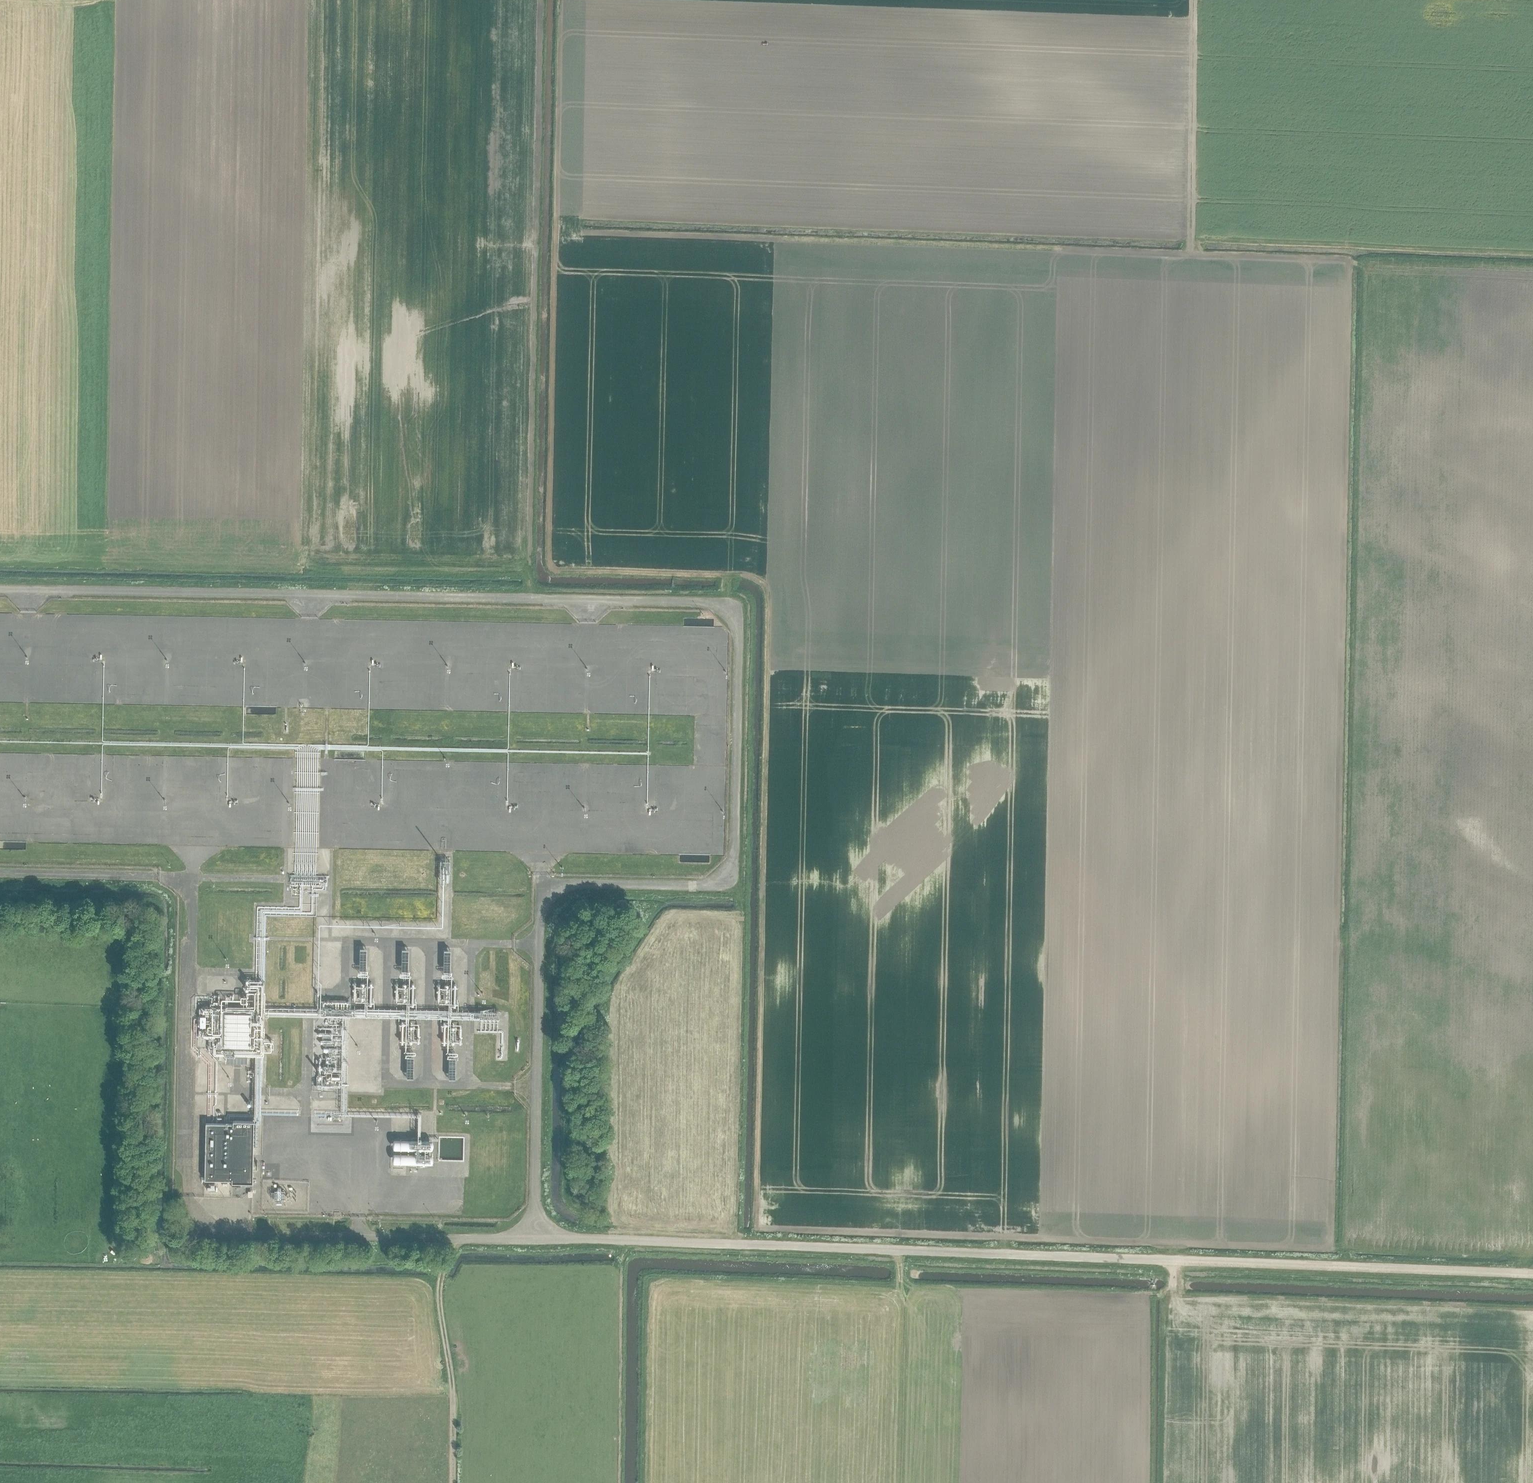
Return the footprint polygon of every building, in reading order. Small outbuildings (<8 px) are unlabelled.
[(365,947),(357,947),(357,968),(365,968),(365,947)] [(407,968),(408,947),(399,947),(398,968),(407,968)] [(449,948),(441,948),(441,968),(449,968),(449,948)] [(446,1054),(446,1077),(455,1077),(454,1054),(446,1054)] [(253,1120),(233,1120),(233,1123),(206,1123),(205,1180),(232,1180),(232,1182),(252,1182),(253,1120)] [(391,1161),(430,1163),(431,1139),(392,1138),(391,1161)]
